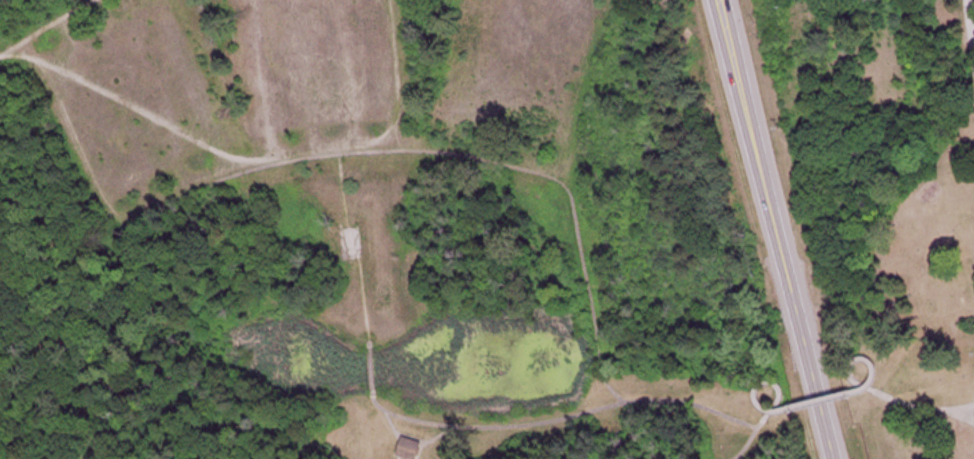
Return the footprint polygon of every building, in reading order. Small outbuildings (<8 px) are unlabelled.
[(344,261),(365,260),(364,230),(343,230),(344,261)] [(420,442),(415,458),(408,458),(395,455),(401,436),(420,442)]
